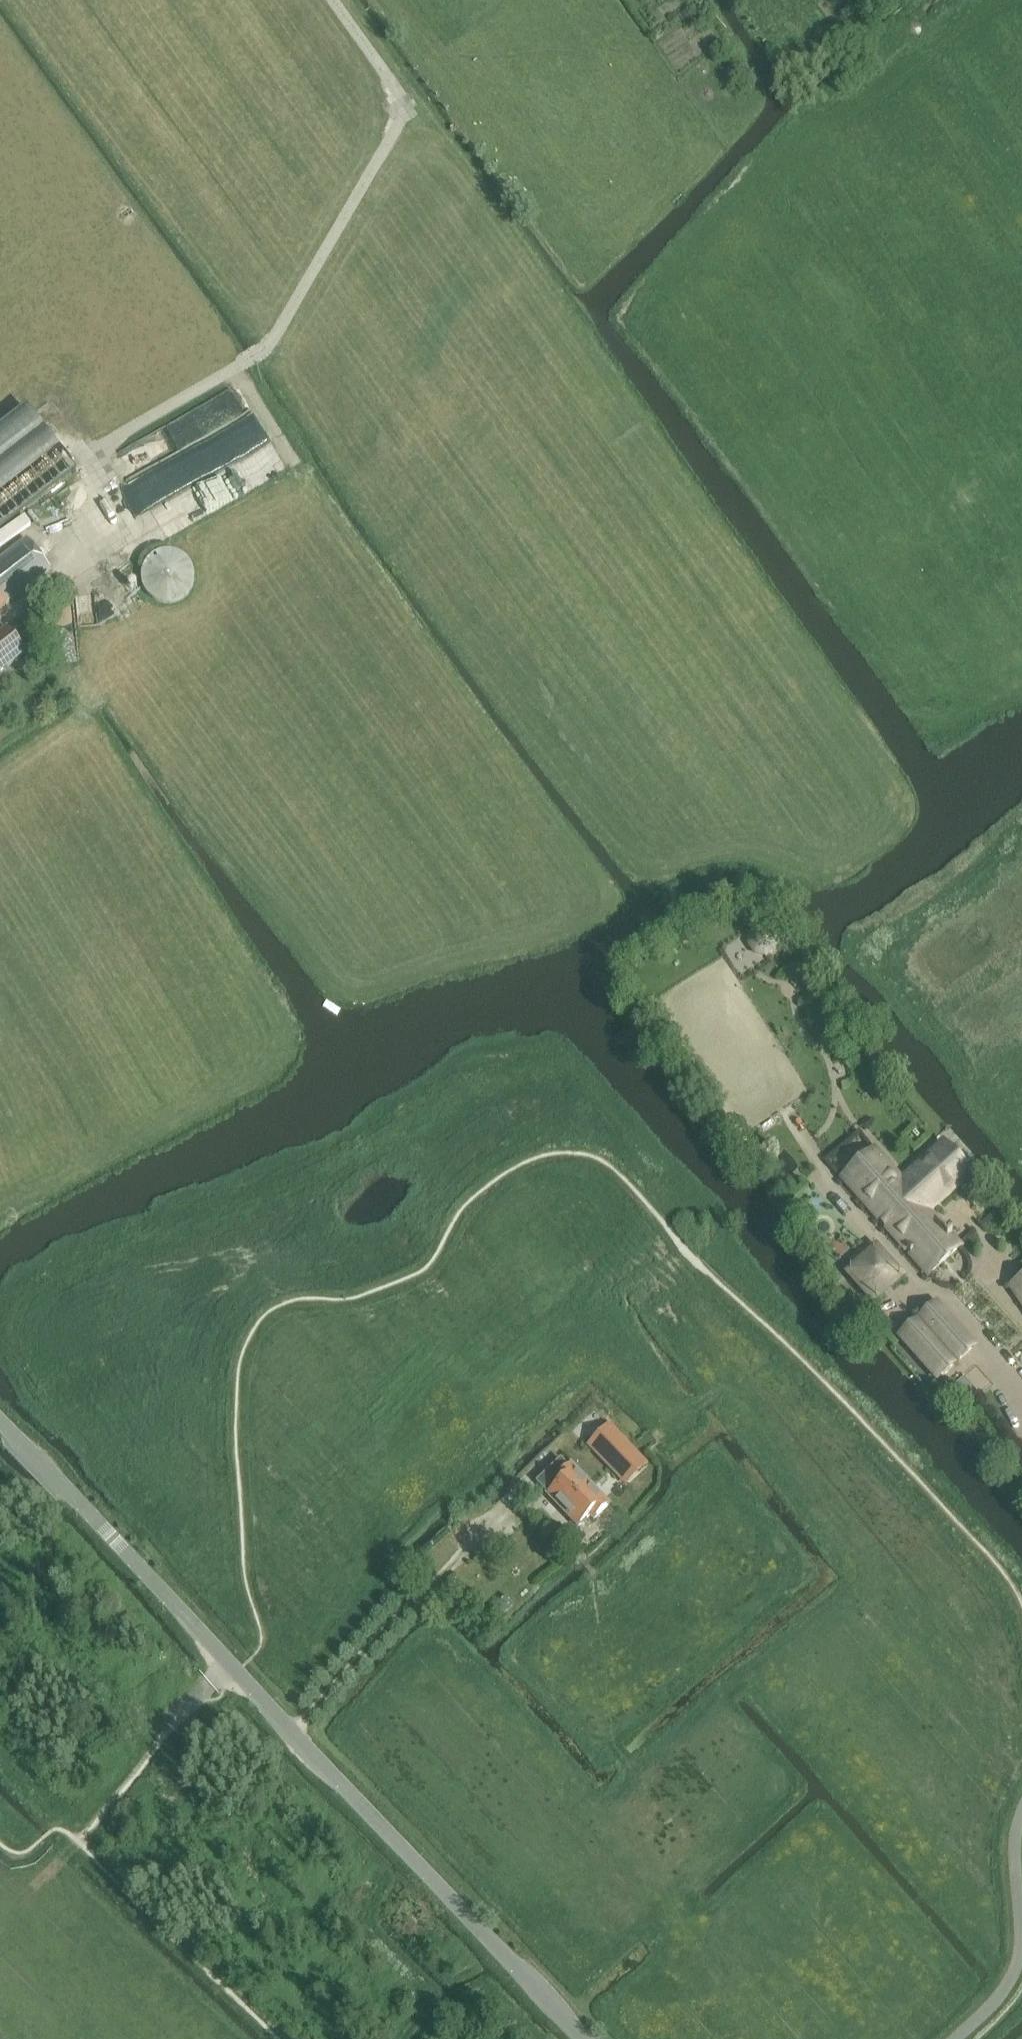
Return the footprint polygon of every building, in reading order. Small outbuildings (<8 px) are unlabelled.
[(201,406),(217,440),(114,489),(113,516),(109,518),(113,527),(144,512),(144,509),(172,496),(172,479),(178,492),(197,483),(211,511),(279,478),(265,450),(251,449),(269,441),(243,386),(201,406)] [(76,471),(26,408),(0,429),(0,532),(76,471)] [(51,571),(28,541),(0,563),(0,611),(51,571)] [(191,563),(188,559),(184,556),(180,554),(176,552),(172,551),(167,551),(163,552),(158,553),(154,555),(151,558),(148,561),(145,565),(143,569),(142,573),(142,578),(142,583),(143,587),(145,591),(148,595),(151,598),(155,601),(159,603),(163,604),(168,605),(172,604),(177,603),(181,602),(185,599),(188,596),(191,593),(193,589),(195,584),(195,580),(195,575),(194,571),(193,566),(191,563)] [(26,655),(7,631),(0,636),(0,675),(26,655)] [(874,1152),(843,1179),(929,1276),(960,1248),(950,1238),(952,1236),(949,1232),(947,1234),(932,1217),(931,1219),(926,1214),(970,1175),(944,1145),(902,1183),(874,1152)] [(875,1251),(850,1272),(876,1301),(900,1279),(875,1251)] [(1011,1289),(1021,1305),(1021,1282),(1011,1289)] [(975,1348),(937,1305),(900,1338),(938,1381),(975,1348)] [(610,1479),(619,1470),(607,1458),(598,1467),(610,1479)] [(608,1506),(590,1486),(571,1467),(557,1480),(561,1484),(549,1496),(579,1527),(591,1515),(594,1519),(608,1506)]
